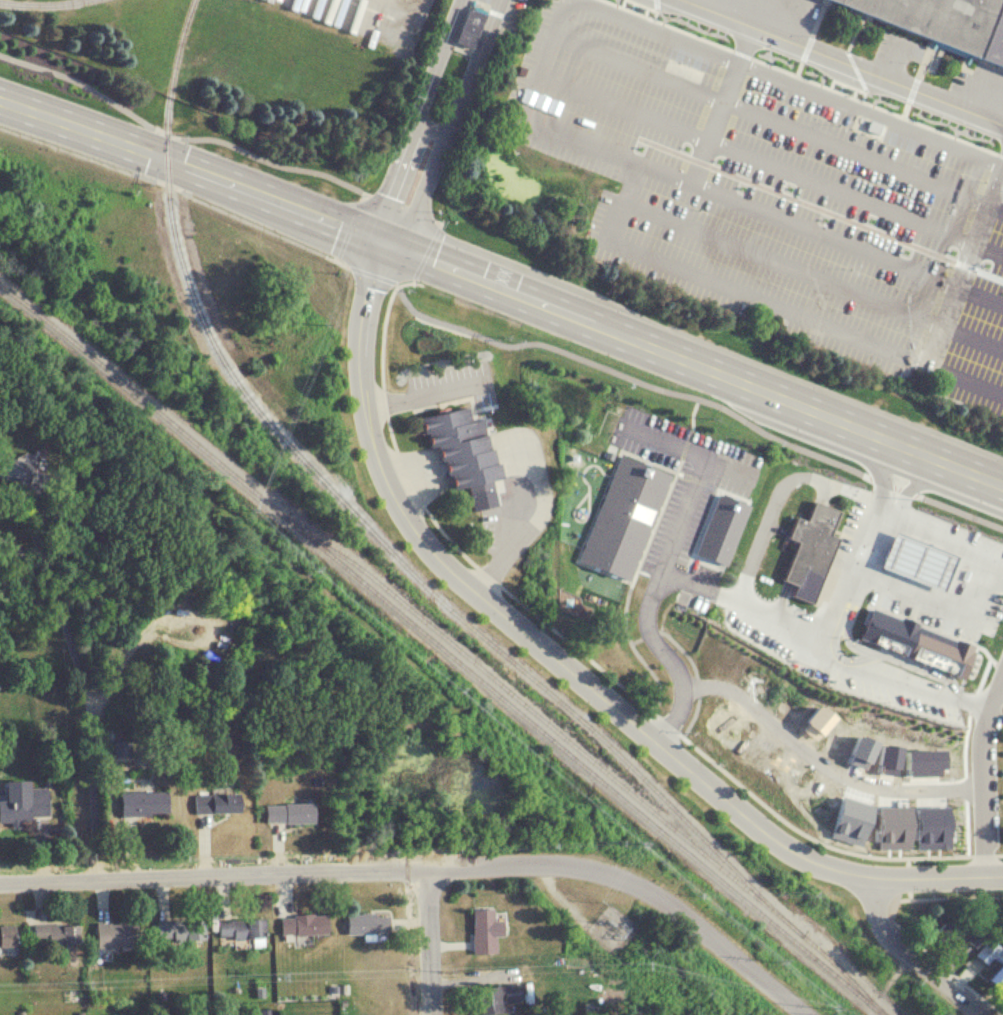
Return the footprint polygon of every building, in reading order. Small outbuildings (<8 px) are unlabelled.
[(1002,70),(1002,0),(823,0),(1002,70)] [(452,41),(470,47),(481,13),(464,7),(452,41)] [(880,125),(867,121),(865,129),(877,133),(880,125)] [(416,416),(422,447),(437,445),(444,490),(464,486),(465,493),(491,489),(489,479),(495,478),(487,432),(472,435),(467,407),(416,416)] [(628,579),(672,477),(622,454),(576,557),(628,579)] [(45,486),(49,466),(1,458),(0,467),(0,479),(45,486)] [(719,492),(695,547),(727,562),(752,507),(719,492)] [(811,603),(834,535),(829,533),(837,509),(810,500),(803,520),(791,516),(784,538),(793,541),(780,580),(793,584),(789,595),(811,603)] [(898,531),(883,566),(919,581),(944,591),(959,557),(935,547),(898,531)] [(873,608),(862,638),(966,678),(977,648),(873,608)] [(28,786),(28,798),(0,798),(0,820),(50,819),(49,786),(28,786)] [(123,790),(123,814),(171,814),(171,790),(123,790)] [(196,812),(245,812),(245,793),(196,793),(196,812)] [(318,802),(269,802),(269,821),(318,821),(318,802)] [(496,954),(496,908),(474,908),(474,954),(496,954)] [(391,932),(391,911),(349,912),(349,933),(391,932)] [(283,934),(330,933),(330,913),(283,914),(283,934)] [(268,916),(220,918),(221,938),(268,936),(268,916)] [(208,938),(207,917),(158,919),(159,941),(208,938)] [(931,939),(944,951),(960,932),(947,921),(931,939)] [(100,944),(141,944),(141,922),(100,922),(100,944)] [(35,923),(35,945),(81,946),(81,923),(35,923)] [(0,925),(0,945),(20,945),(20,925),(0,925)] [(982,936),(972,927),(962,938),(971,947),(982,936)] [(998,949),(986,939),(971,958),(983,968),(998,949)] [(1002,995),(1002,993),(1002,971),(995,965),(983,980),(1002,995)] [(506,1003),(523,1002),(521,984),(483,986),(485,1013),(506,1012),(506,1003)]
